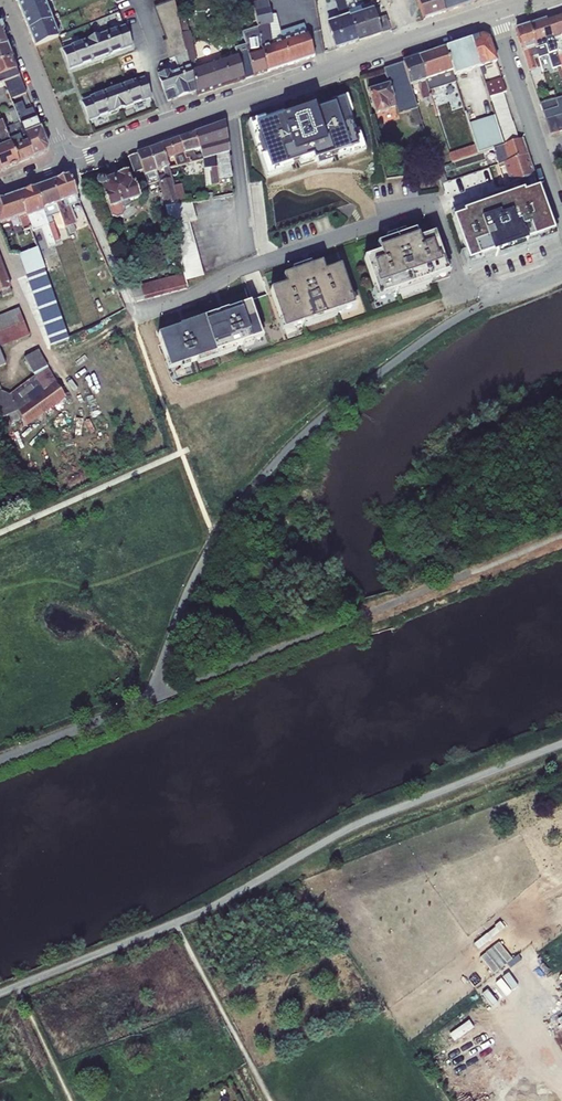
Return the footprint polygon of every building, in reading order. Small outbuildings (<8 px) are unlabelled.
[(21,12),(45,3),(44,0),(16,0),(21,12)] [(176,11),(174,0),(173,0),(153,8),(157,18),(176,11)] [(267,72),(314,56),(303,23),(280,31),(276,14),(271,14),(268,0),(266,0),(253,3),(257,28),(267,72)] [(327,22),(336,49),(358,42),(344,0),(335,0),(334,0),(340,18),(327,22)] [(358,42),(381,34),(376,19),(373,9),(363,12),(361,5),(355,7),(353,0),(344,0),(358,42)] [(424,19),(445,12),(442,0),(418,0),(424,19)] [(445,12),(474,3),(473,0),(442,0),(445,12)] [(45,3),(21,12),(28,29),(52,19),(45,3)] [(160,26),(178,20),(176,11),(157,18),(160,26)] [(546,20),(561,70),(561,14),(546,20)] [(376,19),(381,34),(391,30),(386,16),(376,19)] [(52,19),(28,29),(35,46),(59,36),(52,19)] [(187,54),(196,91),(198,95),(198,96),(245,80),(238,54),(196,68),(194,60),(197,60),(188,19),(179,21),(180,26),(180,28),(182,37),(184,46),(187,54)] [(168,33),(180,28),(180,26),(179,21),(178,20),(160,26),(163,34),(168,32),(168,33)] [(529,25),(538,55),(539,58),(548,55),(552,69),(556,68),(560,80),(561,79),(561,72),(561,70),(546,20),(529,25)] [(517,29),(516,32),(519,42),(519,41),(523,52),(529,71),(536,69),(533,57),(538,55),(529,25),(517,29)] [(125,26),(94,38),(101,56),(132,44),(125,26)] [(167,43),(182,37),(180,28),(168,33),(168,32),(163,34),(166,41),(167,43)] [(238,54),(245,80),(267,72),(257,28),(242,32),(246,45),(237,48),(238,54)] [(479,67),(496,62),(488,39),(488,38),(482,35),(482,36),(471,39),(479,67)] [(174,49),(184,46),(182,37),(167,43),(166,41),(162,42),(166,53),(175,50),(174,49)] [(94,38),(63,50),(70,68),(101,56),(94,38)] [(479,67),(471,39),(463,42),(445,48),(453,75),(472,70),(479,67)] [(12,58),(7,44),(0,47),(0,63),(12,58)] [(187,54),(184,46),(174,49),(175,50),(166,53),(169,61),(173,60),(173,59),(187,54)] [(445,48),(418,57),(431,97),(434,96),(432,90),(455,83),(453,75),(445,48)] [(194,91),(196,91),(187,54),(173,59),(173,60),(177,71),(171,73),(170,71),(159,75),(168,101),(171,100),(171,101),(177,98),(188,93),(188,94),(194,92),(194,91)] [(418,57),(402,62),(410,86),(418,83),(426,107),(433,105),(431,97),(418,57)] [(20,76),(17,69),(16,69),(12,58),(0,63),(0,84),(4,83),(20,76)] [(402,62),(383,69),(388,84),(368,91),(375,115),(389,111),(388,107),(395,105),(398,115),(411,111),(415,125),(421,123),(410,86),(402,62)] [(20,76),(4,83),(11,100),(26,94),(20,76)] [(135,80),(112,88),(120,109),(150,98),(143,77),(135,80)] [(506,92),(502,78),(485,83),(489,97),(502,93),(506,92)] [(90,98),(82,101),(89,120),(120,109),(112,88),(89,97),(90,98)] [(502,93),(489,97),(495,115),(504,144),(518,140),(502,93)] [(262,118),(248,123),(266,180),(283,174),(282,173),(315,161),(318,168),(333,163),(331,158),(337,156),(339,161),(365,151),(358,131),(355,132),(349,115),(353,114),(346,94),(263,121),(262,118)] [(556,99),(558,107),(542,112),(545,120),(555,117),(561,115),(561,97),(556,99)] [(556,99),(539,104),(542,112),(558,107),(556,99)] [(13,106),(14,108),(17,115),(25,111),(21,102),(13,106)] [(19,163),(34,157),(17,115),(14,108),(8,110),(14,125),(5,129),(19,163)] [(25,111),(17,115),(34,157),(46,152),(46,153),(48,148),(32,108),(25,111)] [(493,148),(504,144),(495,115),(468,124),(475,145),(477,153),(493,148)] [(555,117),(545,120),(550,134),(559,132),(555,117)] [(19,163),(5,129),(2,121),(0,122),(0,170),(0,171),(7,168),(8,168),(9,168),(8,168),(17,164),(17,165),(18,164),(19,163)] [(224,122),(194,133),(200,149),(202,155),(203,159),(205,186),(219,185),(218,180),(232,178),(224,122)] [(194,133),(179,139),(186,159),(189,158),(190,163),(203,159),(202,155),(195,157),(193,151),(200,149),(194,133)] [(522,138),(518,140),(504,144),(493,148),(499,164),(503,163),(527,154),(522,138)] [(179,139),(160,145),(165,160),(173,157),(176,166),(190,163),(189,158),(186,159),(179,139)] [(160,145),(148,150),(157,173),(163,170),(165,175),(158,177),(159,181),(169,218),(171,228),(184,273),(186,281),(203,276),(189,222),(197,220),(192,202),(191,202),(190,195),(184,196),(182,184),(173,186),(171,178),(167,168),(169,168),(165,160),(160,145)] [(451,162),(477,153),(475,145),(449,153),(451,162)] [(157,173),(148,150),(136,154),(143,170),(148,185),(159,181),(158,177),(157,173)] [(143,170),(136,154),(128,157),(134,174),(143,170)] [(534,175),(527,154),(503,163),(504,165),(499,167),(505,186),(534,175)] [(442,166),(435,167),(440,183),(447,181),(442,166)] [(103,182),(103,181),(101,180),(98,181),(97,183),(99,187),(101,188),(112,217),(117,219),(122,217),(125,212),(124,209),(129,207),(128,203),(140,199),(134,182),(130,183),(127,172),(117,176),(118,177),(103,182)] [(57,180),(51,182),(59,203),(56,204),(59,213),(65,228),(67,227),(70,234),(76,232),(73,225),(77,223),(71,206),(80,202),(68,176),(66,177),(65,177),(58,180),(57,180)] [(261,181),(249,183),(257,253),(257,254),(278,247),(278,246),(277,247),(269,240),(261,181)] [(51,182),(35,188),(55,246),(61,244),(59,241),(60,240),(52,216),(59,213),(56,204),(59,203),(51,182)] [(24,192),(19,194),(30,228),(31,231),(41,228),(44,238),(47,237),(50,248),(55,246),(35,188),(24,192)] [(452,219),(468,263),(494,254),(495,256),(496,256),(496,253),(523,244),(524,246),(525,246),(525,243),(554,233),(538,188),(523,193),(523,192),(475,208),(463,212),(464,215),(452,219)] [(19,218),(23,231),(30,228),(19,194),(3,200),(3,199),(0,200),(0,225),(19,218)] [(356,205),(346,203),(344,214),(354,216),(356,205)] [(169,218),(158,221),(160,231),(171,228),(169,218)] [(364,258),(376,294),(394,288),(395,292),(448,274),(435,234),(419,240),(416,231),(377,244),(380,253),(364,258)] [(37,248),(18,254),(26,276),(29,275),(44,269),(37,248)] [(1,291),(3,296),(12,293),(10,288),(11,287),(0,258),(0,292),(1,291)] [(286,285),(270,291),(284,331),(303,324),(305,327),(337,317),(335,312),(354,306),(341,266),(325,272),(322,263),(283,276),(286,285)] [(259,271),(243,276),(252,301),(268,295),(259,271)] [(186,281),(184,273),(131,287),(135,302),(188,288),(186,281)] [(180,328),(158,336),(170,370),(262,338),(250,304),(228,311),(180,327),(180,328)] [(29,336),(19,308),(0,315),(0,347),(29,336)] [(0,387),(0,418),(8,415),(18,410),(55,383),(56,382),(38,350),(24,358),(35,376),(10,394),(1,390),(0,387)] [(66,397),(55,383),(18,410),(8,415),(13,424),(23,419),(26,426),(66,397)] [(503,942),(482,955),(495,975),(516,962),(503,942)]
